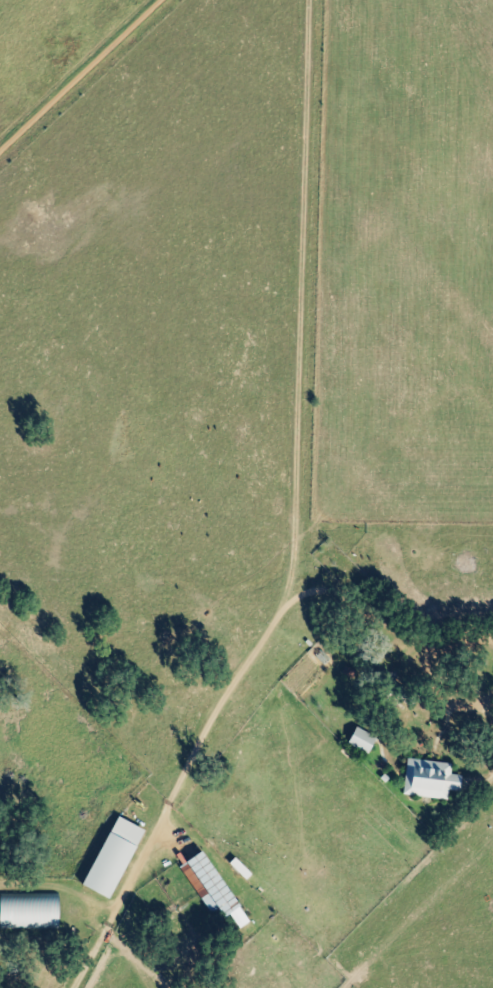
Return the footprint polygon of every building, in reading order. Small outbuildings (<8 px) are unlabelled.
[(371,753),(379,738),(359,727),(350,743),(371,753)] [(405,794),(449,800),(451,790),(462,792),(464,775),(453,774),(454,764),(410,758),(405,794)] [(146,829),(119,817),(86,886),(114,899),(146,829)] [(206,850),(183,866),(214,914),(224,907),(239,930),(253,922),(206,850)]
